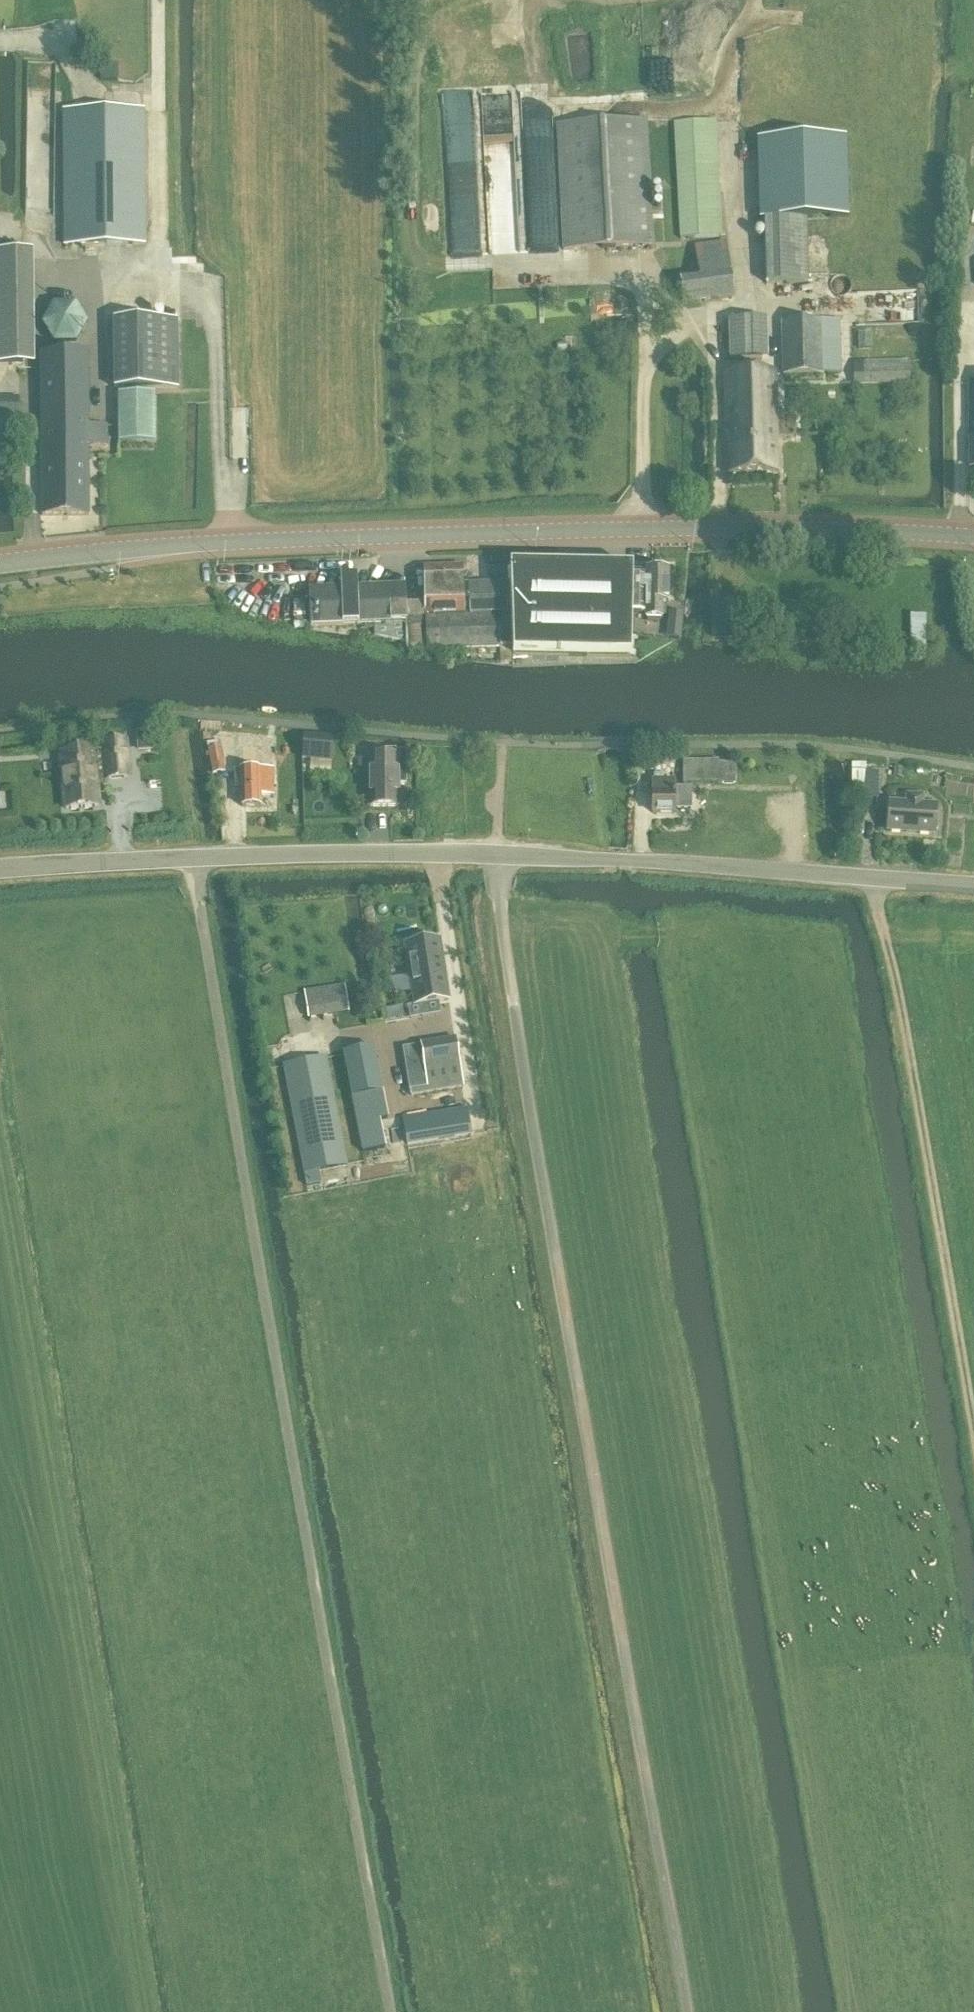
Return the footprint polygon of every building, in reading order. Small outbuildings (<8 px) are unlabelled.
[(64,246),(146,245),(145,110),(62,110),(64,246)] [(562,251),(654,246),(647,120),(556,125),(562,251)] [(721,237),(714,124),(674,123),(680,239),(721,237)] [(757,141),(759,221),(763,220),(807,220),(849,218),(846,138),(757,141)] [(809,283),(807,220),(763,220),(766,285),(809,283)] [(682,304),(734,297),(724,242),(695,246),(699,275),(679,278),(682,304)] [(36,365),(34,252),(0,253),(0,365),(36,365)] [(76,343),(88,323),(76,304),(53,304),(42,324),(54,344),(76,343)] [(114,389),(179,388),(178,319),(113,321),(114,389)] [(729,361),(768,360),(767,320),(728,321),(729,361)] [(783,374),(841,373),(840,320),(781,323),(783,374)] [(87,353),(41,354),(42,513),(42,516),(88,516),(88,448),(108,448),(107,426),(88,426),(87,353)] [(864,385),(910,384),(910,360),(853,361),(853,370),(864,369),(864,385)] [(778,474),(777,438),(796,437),(795,420),(790,420),(790,416),(781,416),(781,420),(778,420),(776,372),(725,374),(727,474),(778,474)] [(118,442),(155,442),(155,394),(117,394),(118,442)] [(19,398),(0,397),(0,417),(19,417),(19,398)] [(468,585),(468,588),(463,589),(462,566),(424,567),(424,603),(406,604),(405,587),(398,588),(400,642),(406,643),(406,649),(409,652),(426,651),(500,648),(500,664),(512,664),(512,655),(511,584),(468,585)] [(630,613),(631,570),(510,568),(511,584),(512,655),(630,657),(631,613),(630,613)] [(630,613),(631,613),(647,614),(647,619),(663,619),(663,602),(669,602),(670,571),(648,570),(648,571),(632,571),(632,570),(631,570),(630,613)] [(400,642),(398,588),(357,590),(356,578),(349,578),(348,576),(347,574),(344,573),(343,573),(341,574),(340,575),(340,577),(340,590),(310,591),(310,627),(374,625),(374,636),(400,642)] [(710,630),(725,630),(725,608),(709,608),(710,630)] [(151,731),(136,732),(137,752),(152,751),(151,731)] [(331,763),(333,737),(303,735),(301,760),(331,763)] [(60,755),(65,809),(98,806),(96,780),(106,779),(106,780),(128,778),(125,743),(103,745),(103,753),(93,753),(93,752),(60,755)] [(220,747),(208,749),(213,774),(225,771),(220,747)] [(398,784),(406,784),(406,751),(383,751),(383,752),(388,752),(388,756),(369,756),(369,807),(398,807),(398,784)] [(735,762),(719,762),(719,761),(683,761),(683,784),(735,783),(735,762)] [(865,772),(865,765),(853,765),(852,798),(857,798),(857,818),(865,818),(865,798),(877,798),(877,772),(865,772)] [(260,795),(273,795),(272,770),(234,771),(235,789),(241,789),(242,807),(260,807),(260,795)] [(652,814),(674,814),(674,781),(652,781),(652,814)] [(922,806),(923,797),(907,796),(906,805),(889,804),(887,831),(934,835),(934,832),(937,830),(938,823),(935,821),(936,807),(922,806)] [(439,941),(404,946),(414,1007),(419,1006),(439,1002),(449,1001),(439,941)] [(308,1020),(349,1013),(345,987),(304,993),(308,1020)] [(437,1092),(464,1088),(456,1037),(420,1044),(402,1047),(410,1097),(437,1092)] [(381,1091),(373,1050),(344,1055),(351,1097),(381,1091)] [(305,1174),(347,1166),(325,1059),(283,1067),(305,1174)] [(406,1147),(472,1136),(467,1107),(402,1118),(406,1147)]
